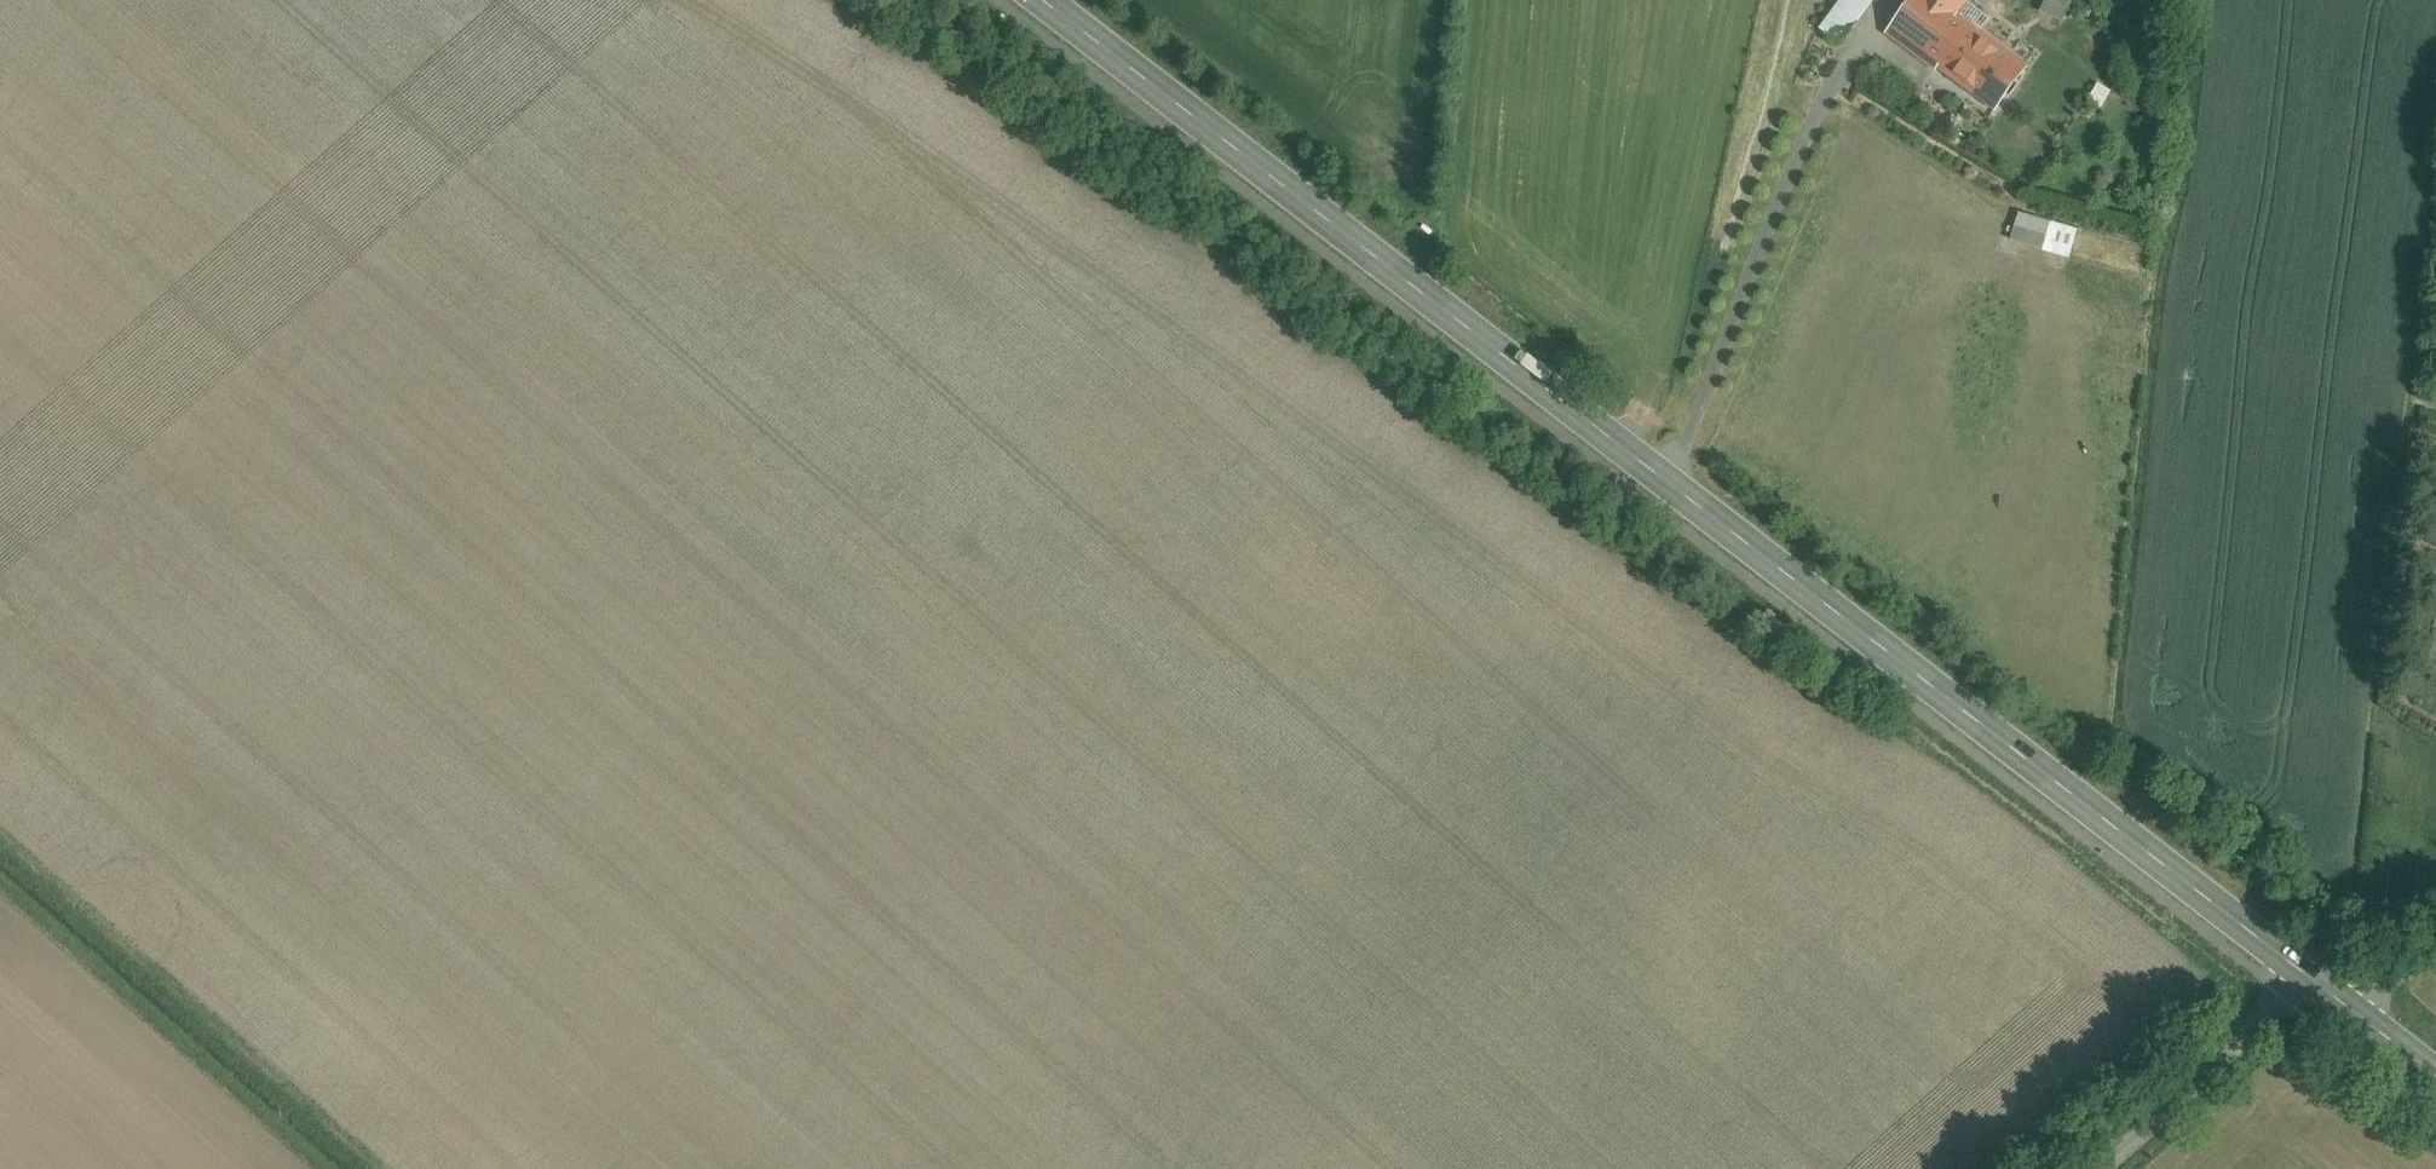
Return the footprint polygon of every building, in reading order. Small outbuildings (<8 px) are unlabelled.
[(1896,40),(2012,128),(2046,83),(1978,32),(1987,20),(1960,0),(1954,0),(1948,7),(1939,0),(1926,0),(1896,40)]
